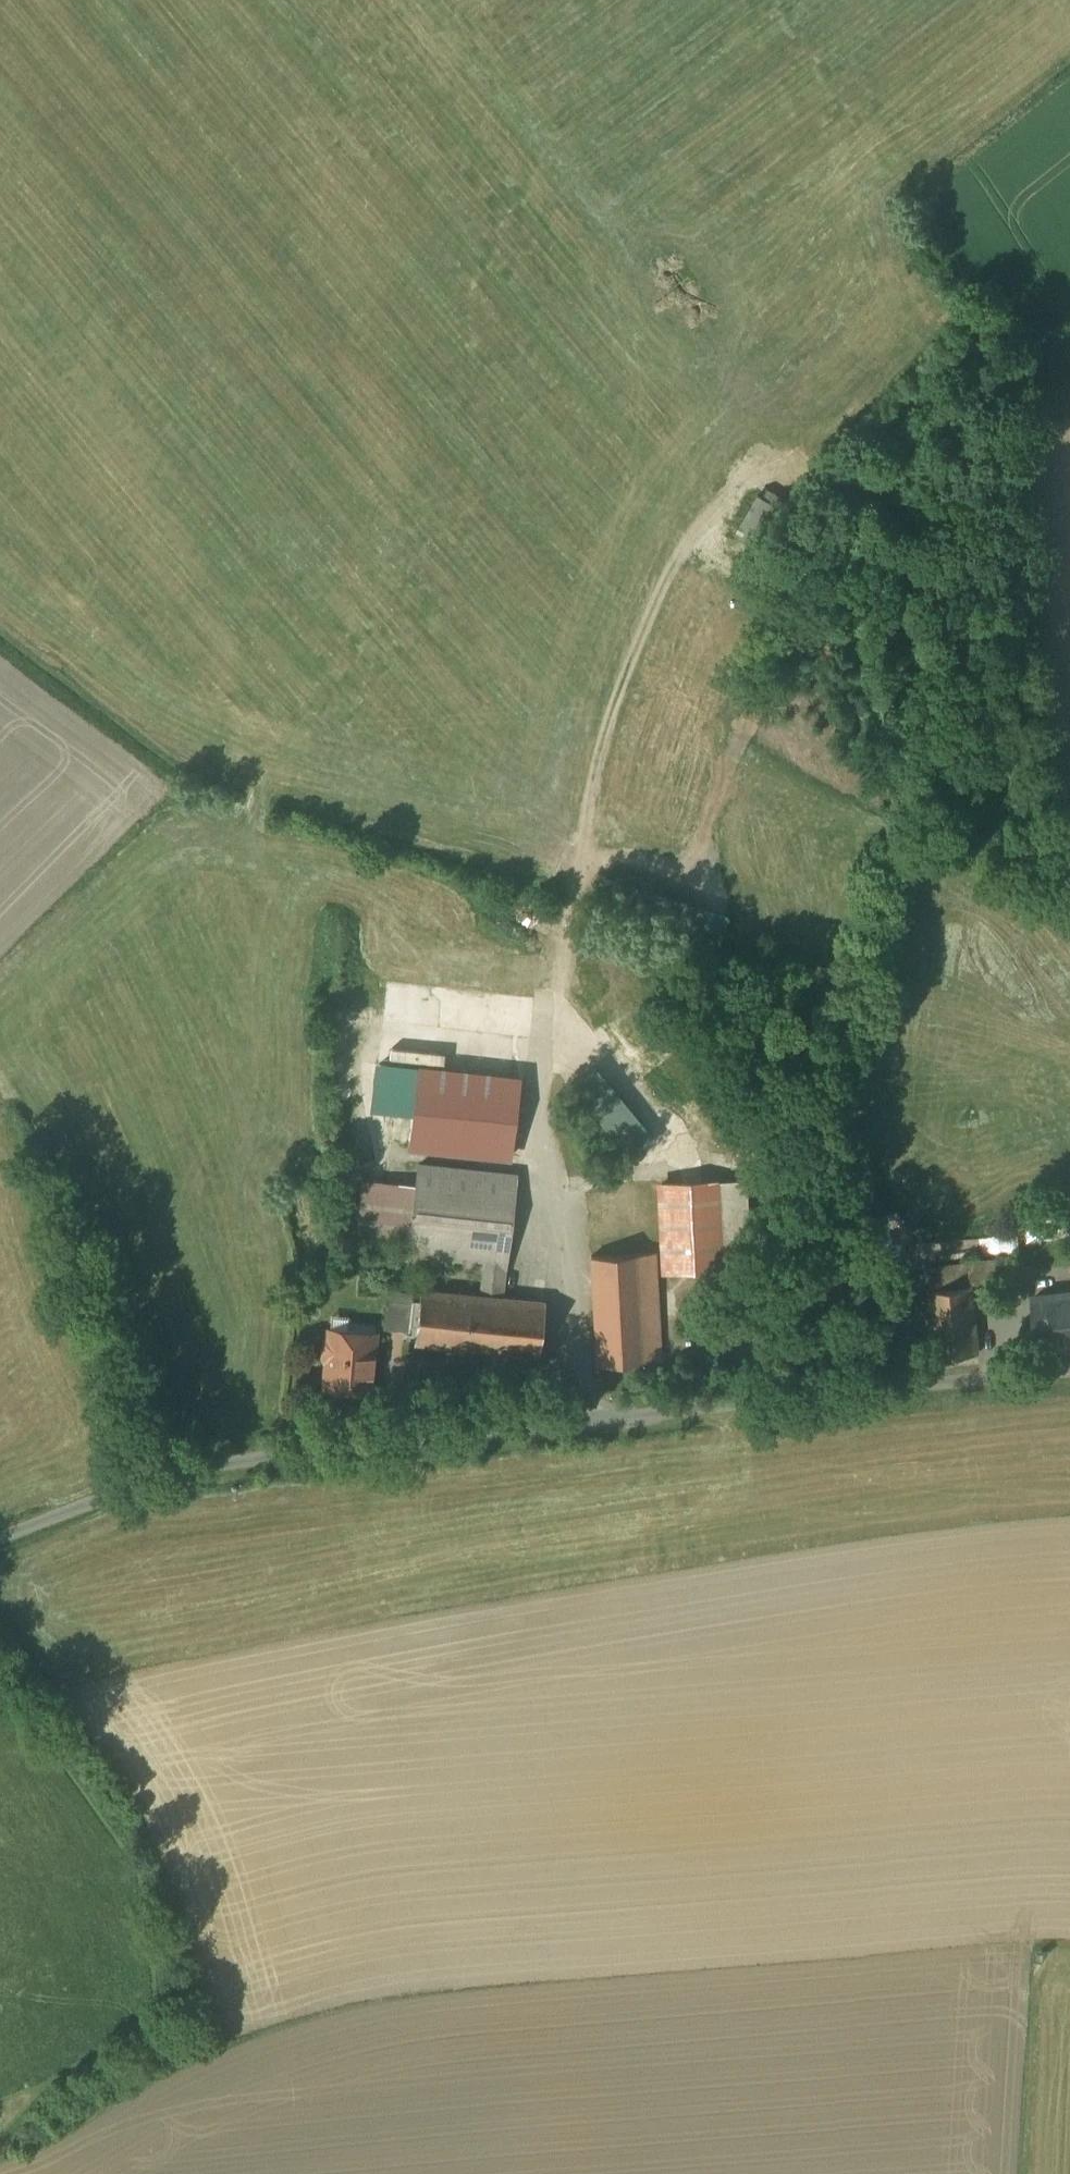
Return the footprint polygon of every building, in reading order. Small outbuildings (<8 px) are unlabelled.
[(654,1140),(596,1069),(572,1088),(631,1159),(654,1140)] [(515,1175),(418,1162),(416,1186),(364,1179),(357,1237),(407,1243),(407,1258),(485,1268),(482,1296),(502,1298),(515,1175)] [(658,1256),(593,1261),(598,1365),(664,1361),(662,1276),(754,1273),(750,1184),(656,1187),(658,1256)] [(969,1273),(922,1278),(929,1347),(976,1342),(969,1273)] [(482,1296),(423,1289),(417,1346),(536,1359),(543,1303),(502,1298),(482,1296)] [(1031,1299),(1036,1349),(1069,1346),(1069,1296),(1031,1299)] [(376,1335),(328,1331),(323,1391),(371,1395),(376,1335)]
